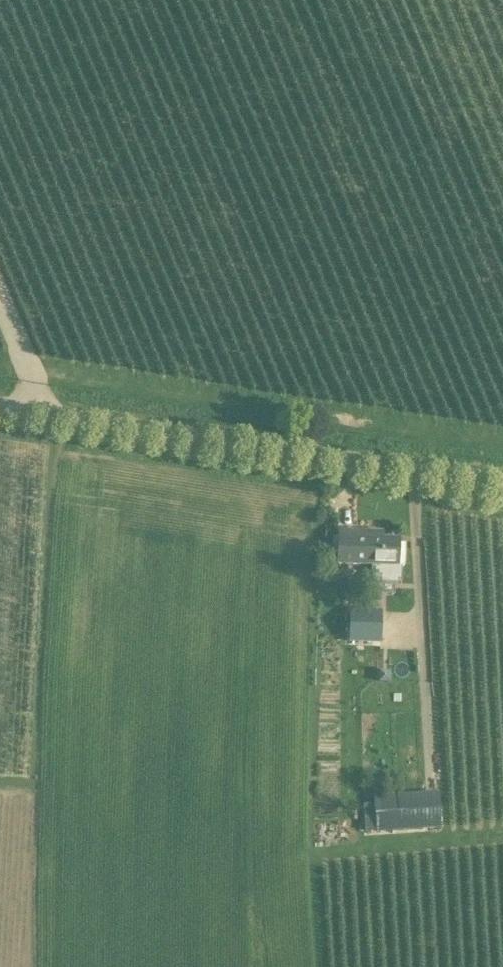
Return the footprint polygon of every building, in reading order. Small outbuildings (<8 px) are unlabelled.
[(372,568),(372,583),(401,583),(401,568),(399,568),(399,539),(384,539),(384,533),(340,533),(340,567),(372,568)] [(349,626),(353,626),(353,638),(359,638),(381,638),(380,626),(380,611),(349,610),(349,617),(349,626)] [(421,826),(417,799),(373,802),(375,831),(421,826)]
